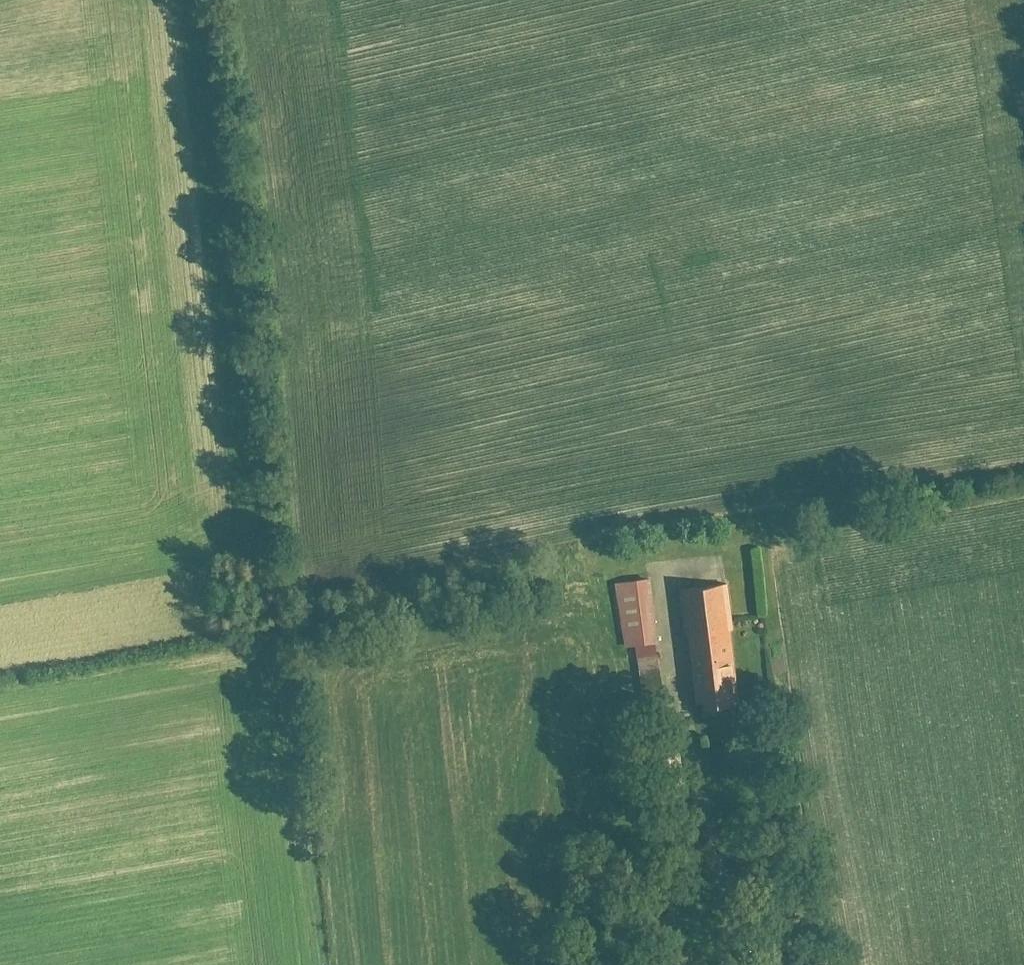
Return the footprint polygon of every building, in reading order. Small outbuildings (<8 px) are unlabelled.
[(655,581),(613,586),(621,645),(663,640),(655,581)] [(728,588),(680,593),(693,711),(741,706),(728,588)]
